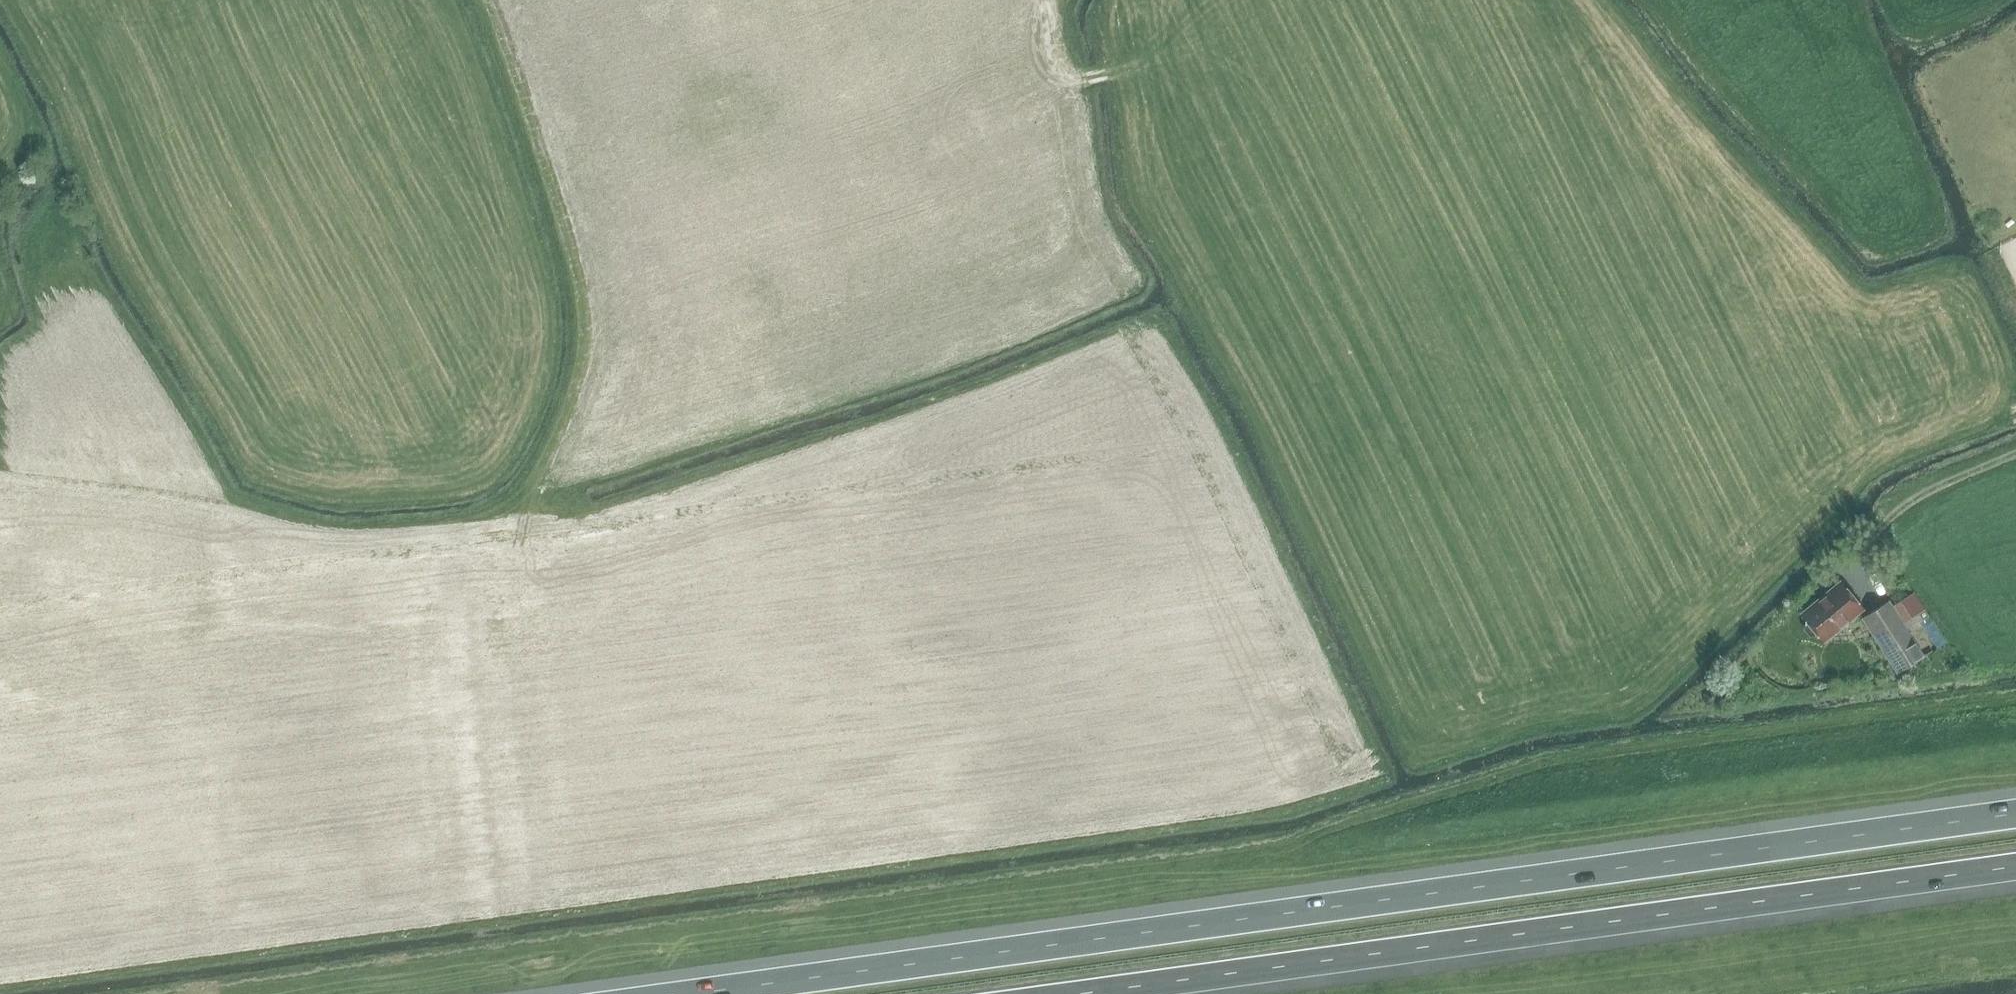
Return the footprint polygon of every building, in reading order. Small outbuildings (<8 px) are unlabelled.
[(1862,609),(1840,583),(1802,614),(1808,622),(1802,626),(1802,631),(1807,637),(1811,638),(1817,633),(1823,641),(1862,609)] [(1923,656),(1902,623),(1923,609),(1912,592),(1891,605),(1888,601),(1862,617),(1897,673),(1923,656)] [(1705,702),(1713,705),(1720,699),(1718,691),(1710,688),(1703,693),(1705,702)]
